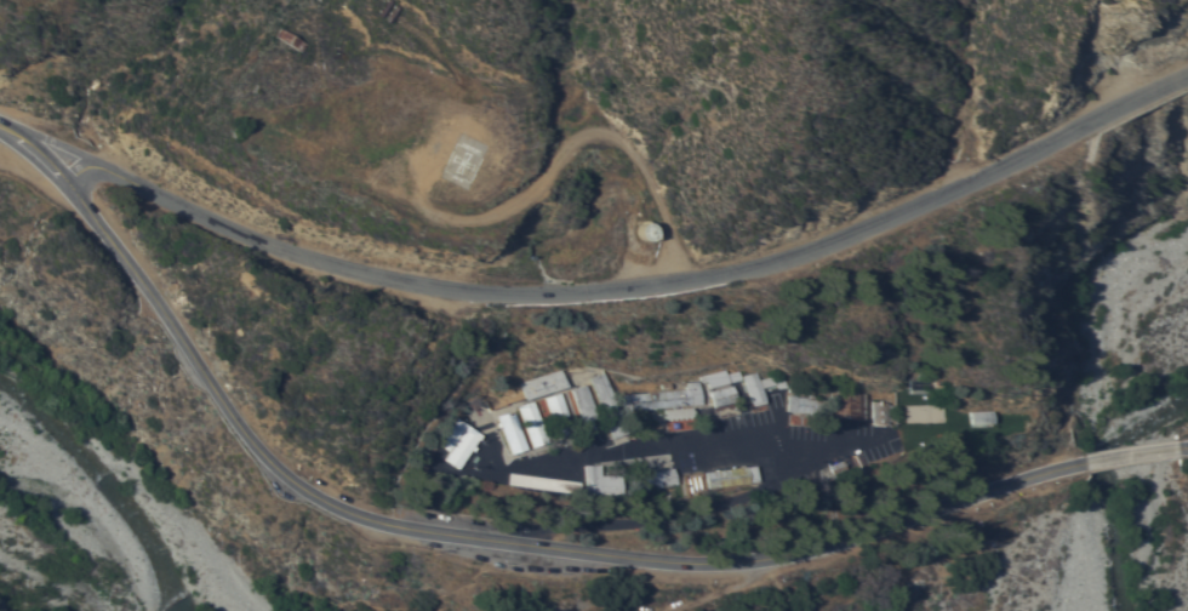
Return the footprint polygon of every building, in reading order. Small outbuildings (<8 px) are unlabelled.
[(307,42),(302,51),(275,35),(280,27),(307,42)] [(644,221),(647,221),(651,222),(653,224),(656,227),(656,230),(656,234),(655,236),(652,239),(649,240),(645,239),(640,238),(638,235),(638,232),(638,227),(639,224),(640,222),(644,221)] [(564,367),(570,384),(527,398),(521,381),(564,367)] [(729,367),(732,382),(710,387),(709,379),(703,381),(702,375),(729,367)] [(606,371),(624,433),(611,436),(593,376),(606,371)] [(787,373),(789,386),(778,388),(778,386),(764,388),(766,401),(750,405),(747,386),(748,386),(746,373),(760,371),(761,378),(787,373)] [(664,389),(664,382),(673,382),(674,389),(687,387),(687,383),(691,383),(690,381),(701,379),(703,402),(633,410),(633,409),(626,409),(621,394),(664,389)] [(588,383),(600,426),(586,430),(572,388),(588,383)] [(735,384),(738,400),(715,406),(712,389),(735,384)] [(864,418),(828,415),(832,386),(836,387),(835,389),(862,393),(862,390),(864,392),(868,396),(864,418)] [(562,390),(575,432),(559,438),(546,395),(562,390)] [(810,395),(810,393),(815,394),(815,395),(828,396),(826,415),(788,410),(789,393),(810,395)] [(535,399),(548,441),(532,446),(519,404),(535,399)] [(893,401),(892,424),(873,423),(874,400),(893,401)] [(693,405),(693,409),(695,409),(696,412),(693,412),(693,417),(667,419),(666,409),(693,405)] [(987,409),(988,422),(966,423),(965,410),(987,409)] [(526,447),(510,452),(498,413),(509,411),(510,413),(515,412),(526,447)] [(482,434),(478,441),(480,442),(474,451),(470,449),(457,467),(445,457),(450,450),(440,442),(452,427),(450,424),(453,419),(456,421),(459,416),(482,434)] [(599,463),(599,474),(619,474),(618,493),(583,492),(583,463),(599,463)] [(754,464),(755,480),(704,486),(702,470),(754,464)] [(673,466),(676,482),(644,489),(641,472),(673,466)] [(577,481),(576,493),(504,482),(507,470),(577,481)]
